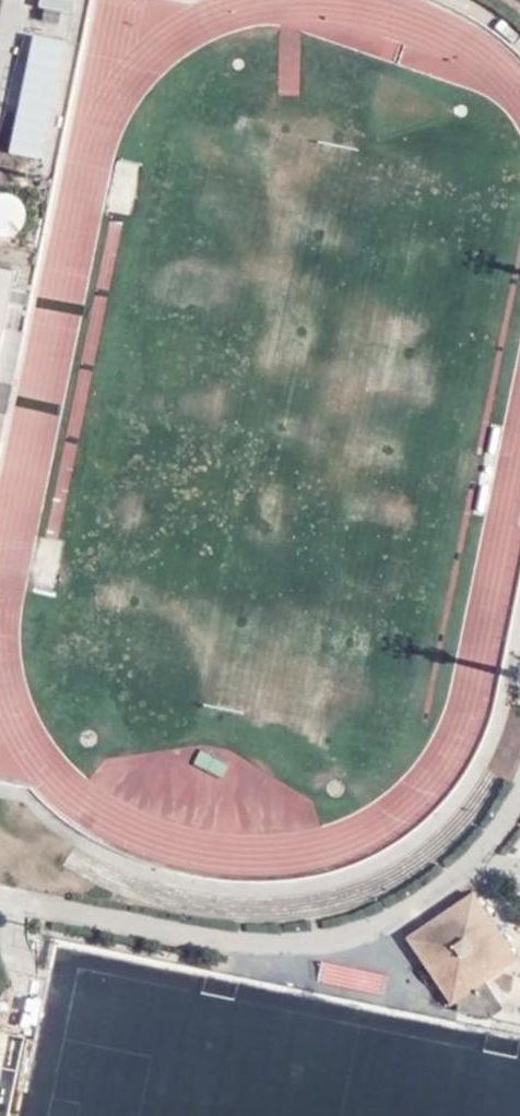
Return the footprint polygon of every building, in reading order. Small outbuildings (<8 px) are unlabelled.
[(76,0),(40,0),(38,9),(72,17),(76,0)] [(9,330),(20,279),(0,274),(0,374),(9,330)] [(9,330),(0,374),(0,384),(20,389),(31,335),(9,330)] [(15,415),(20,389),(0,384),(0,411),(15,415)] [(4,469),(15,415),(0,411),(0,468),(4,469)] [(198,752),(193,767),(222,776),(227,762),(198,752)] [(506,944),(482,906),(467,905),(429,932),(429,945),(454,980),(461,981),(459,997),(465,1000),(465,1004),(500,1012),(510,1004),(488,970),(503,959),(506,944)]
